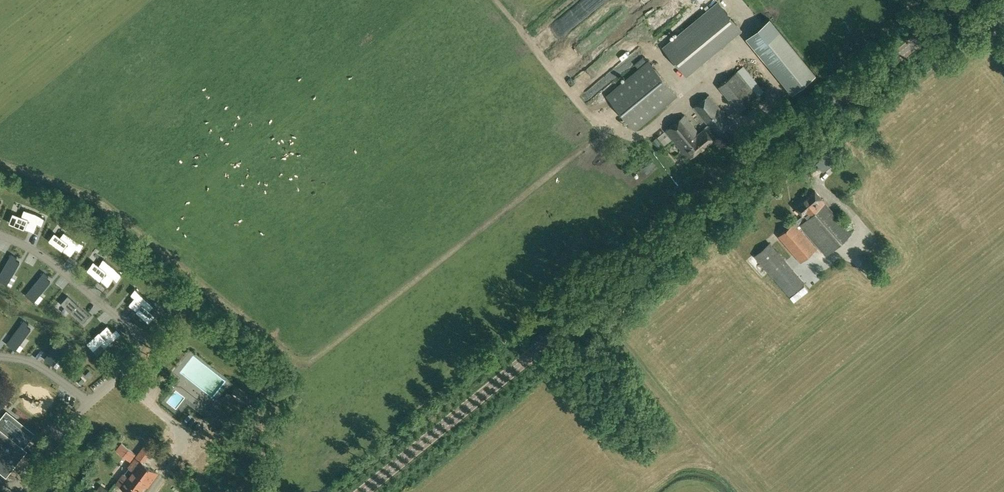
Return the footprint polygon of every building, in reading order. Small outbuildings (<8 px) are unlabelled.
[(676,22),(689,15),(683,4),(670,11),(676,22)] [(666,49),(687,75),(739,31),(718,6),(666,49)] [(816,77),(770,20),(746,38),(792,96),(816,77)] [(638,68),(647,61),(643,57),(635,64),(638,68)] [(606,95),(635,130),(678,95),(649,60),(647,61),(638,68),(606,95)] [(608,79),(614,74),(605,63),(599,68),(608,79)] [(744,79),(725,94),(738,110),(763,90),(743,66),(737,71),(744,79)] [(718,86),(725,94),(744,79),(737,71),(718,86)] [(666,130),(688,158),(713,138),(732,123),(708,94),(693,107),(708,125),(699,133),(685,115),(666,130)] [(652,141),(657,146),(661,143),(656,138),(652,141)] [(816,163),(823,171),(840,158),(834,150),(816,163)] [(799,225),(826,255),(851,233),(822,199),(821,200),(814,191),(796,207),(806,219),(799,225)] [(13,193),(11,201),(29,207),(32,199),(13,193)] [(13,214),(10,222),(34,232),(37,224),(42,226),(44,220),(27,212),(24,219),(13,214)] [(55,233),(49,240),(71,256),(76,249),(80,251),(84,246),(65,232),(61,237),(55,233)] [(814,270),(781,232),(754,256),(787,294),(814,270)] [(109,239),(102,248),(107,252),(114,243),(109,239)] [(6,283),(11,273),(13,274),(20,261),(16,259),(17,256),(12,253),(0,274),(0,280),(6,283)] [(83,274),(90,261),(83,257),(76,270),(83,274)] [(94,262),(88,269),(108,286),(113,280),(117,283),(122,278),(104,262),(99,267),(94,262)] [(26,294),(33,300),(40,291),(41,292),(50,281),(47,278),(49,275),(44,272),(26,294)] [(19,289),(26,283),(21,278),(14,284),(19,289)] [(152,292),(163,300),(171,289),(159,282),(152,292)] [(134,297),(129,304),(149,321),(154,314),(149,309),(153,304),(137,290),(135,289),(131,294),(134,297)] [(89,316),(68,295),(61,302),(70,311),(71,311),(83,322),(89,316)] [(52,303),(43,312),(48,317),(56,307),(52,303)] [(24,320),(7,343),(15,348),(19,343),(21,341),(20,340),(21,339),(22,340),(31,329),(27,326),(29,323),(24,320)] [(107,325),(88,342),(94,349),(103,341),(107,346),(121,333),(117,328),(113,331),(107,325)] [(34,330),(29,335),(34,339),(39,334),(34,330)] [(83,345),(89,336),(85,334),(79,342),(83,345)] [(62,335),(45,358),(53,364),(59,355),(60,355),(69,344),(65,341),(67,339),(62,335)] [(85,354),(93,357),(95,351),(87,348),(85,354)] [(100,362),(105,365),(109,358),(104,355),(100,362)] [(235,398),(227,392),(222,398),(230,405),(235,398)] [(6,474),(26,450),(23,447),(33,433),(7,412),(0,420),(0,469),(6,474)] [(54,448),(62,455),(68,449),(61,442),(54,448)] [(154,448),(147,443),(119,482),(133,491),(139,491),(144,484),(148,487),(158,473),(143,462),(154,448)] [(124,456),(124,457),(131,462),(137,454),(130,449),(123,444),(118,451),(124,456)]
